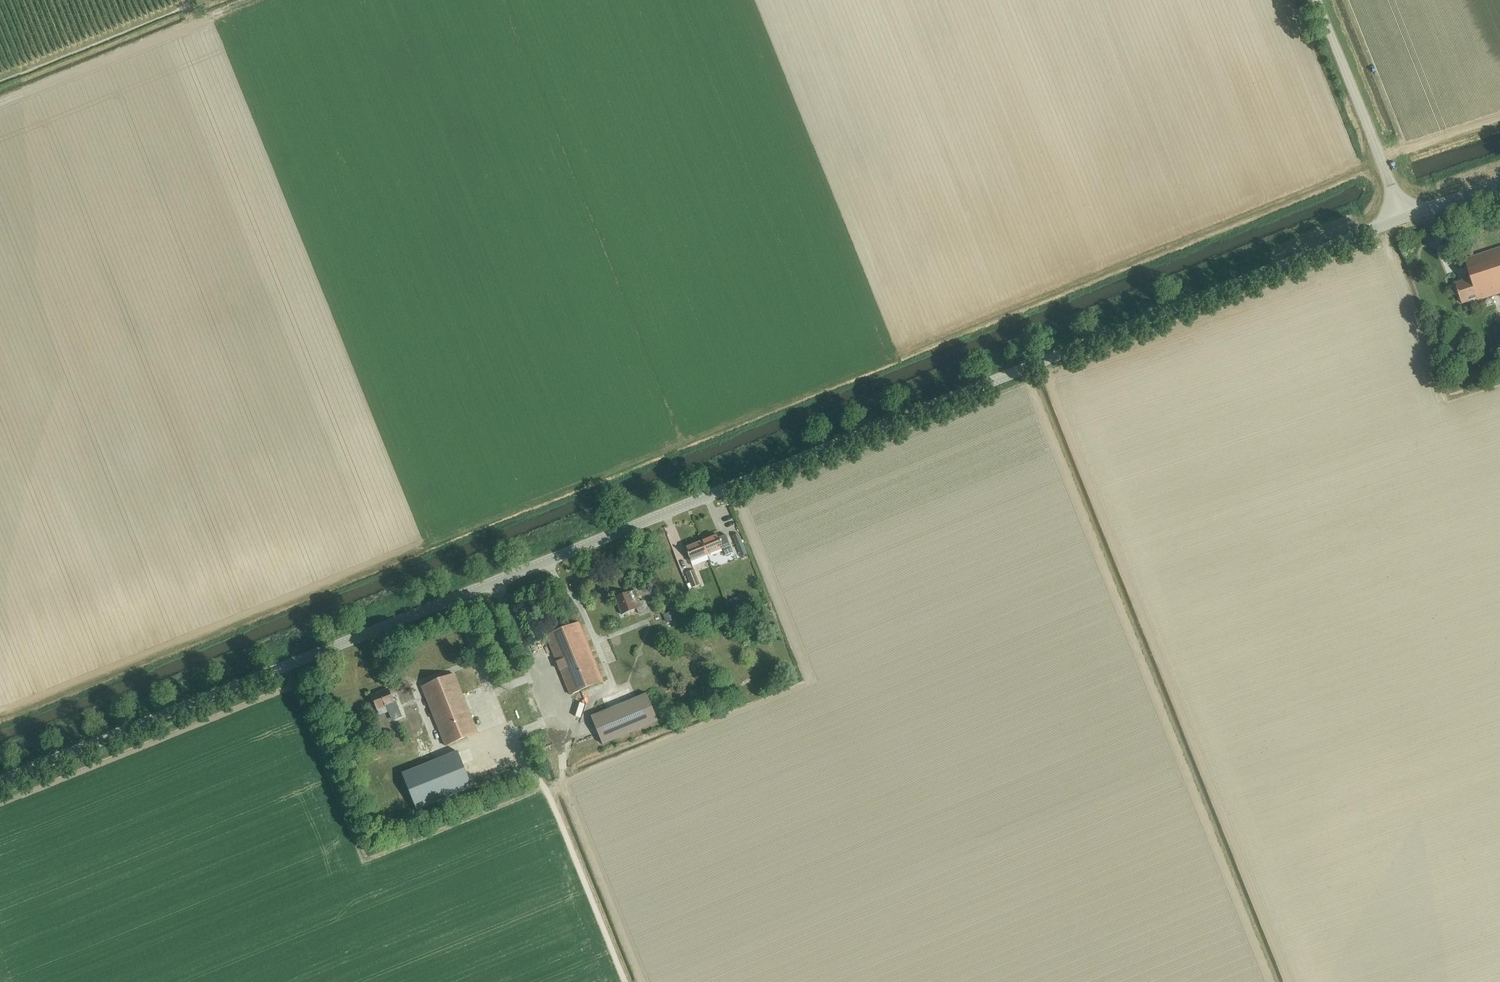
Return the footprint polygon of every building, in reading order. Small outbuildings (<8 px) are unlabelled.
[(1499,293),(1499,248),(1465,259),(1472,279),(1455,285),(1462,303),(1476,298),(1477,301),(1499,293)] [(717,535),(701,541),(706,554),(721,548),(724,555),(732,552),(725,534),(718,537),(717,535)] [(690,560),(706,554),(701,541),(685,548),(690,560)] [(686,572),(692,587),(699,584),(693,569),(686,572)] [(635,589),(615,597),(621,614),(636,608),(638,613),(640,614),(647,611),(648,608),(645,601),(642,600),(640,601),(635,589)] [(669,610),(663,613),(667,621),(673,618),(669,610)] [(570,694),(602,681),(578,623),(546,636),(570,694)] [(445,745),(477,732),(454,674),(421,687),(445,745)] [(388,688),(371,695),(377,710),(386,706),(392,719),(399,716),(393,703),(388,688)] [(573,707),(583,702),(579,691),(568,696),(573,707)] [(602,744),(658,721),(646,693),(590,716),(602,744)] [(401,772),(415,807),(471,785),(456,749),(401,772)]
